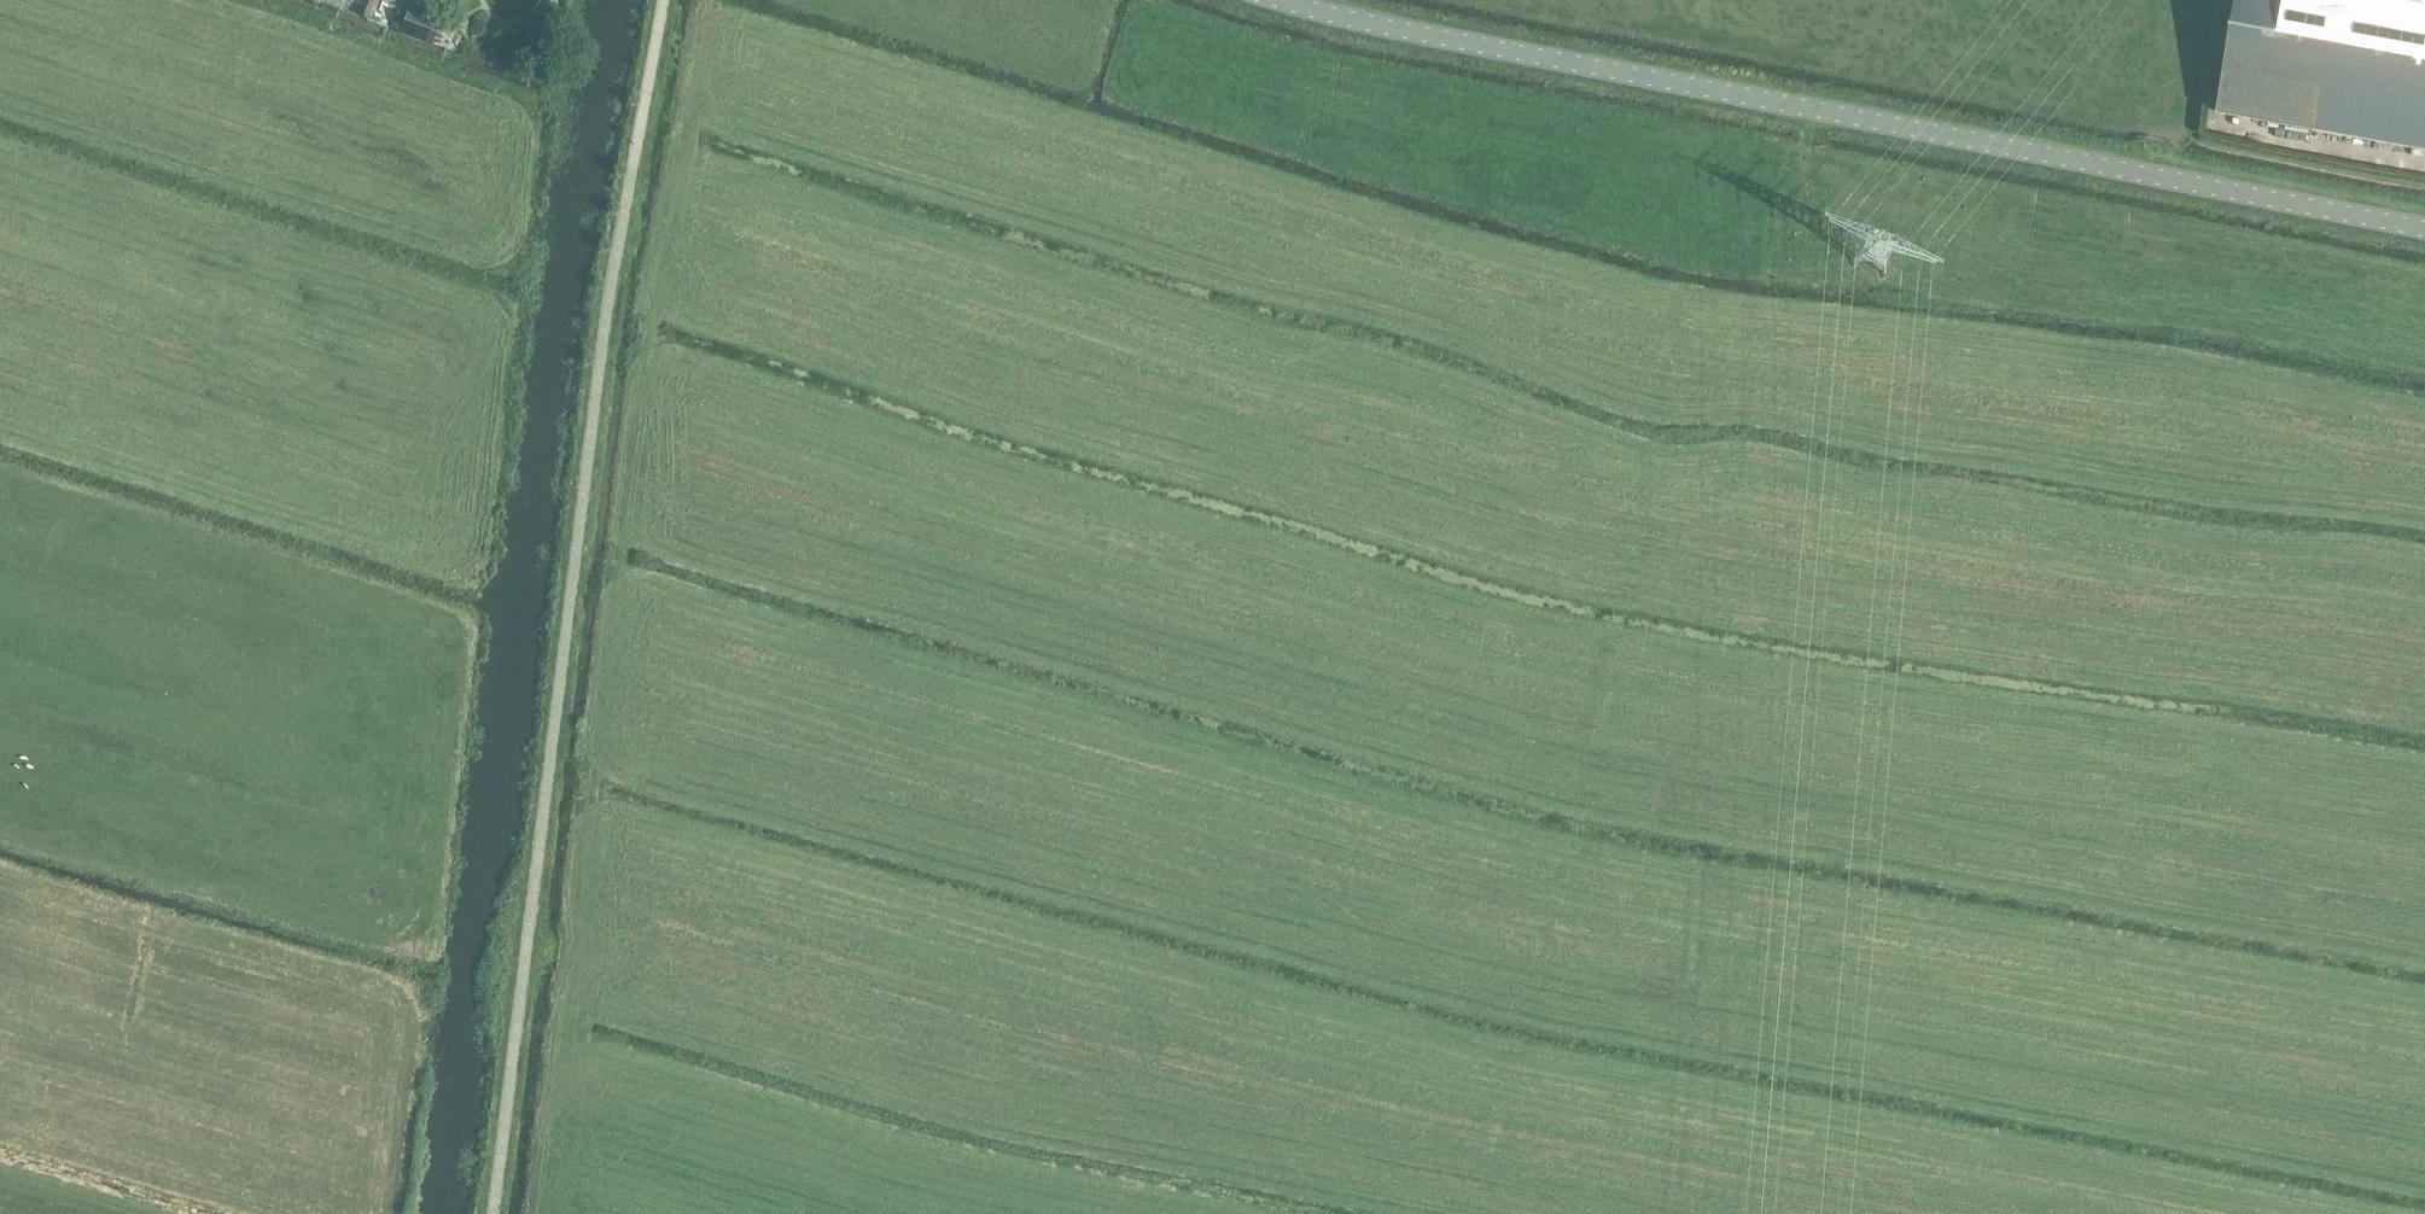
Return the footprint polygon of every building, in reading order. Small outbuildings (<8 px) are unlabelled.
[(2219,113),(2343,135),(2344,134),(2424,149),(2424,0),(2240,0),(2219,113)] [(410,9),(403,27),(401,32),(433,44),(434,38),(441,21),(410,9)] [(453,12),(449,28),(464,33),(467,23),(463,15),(453,12)]
